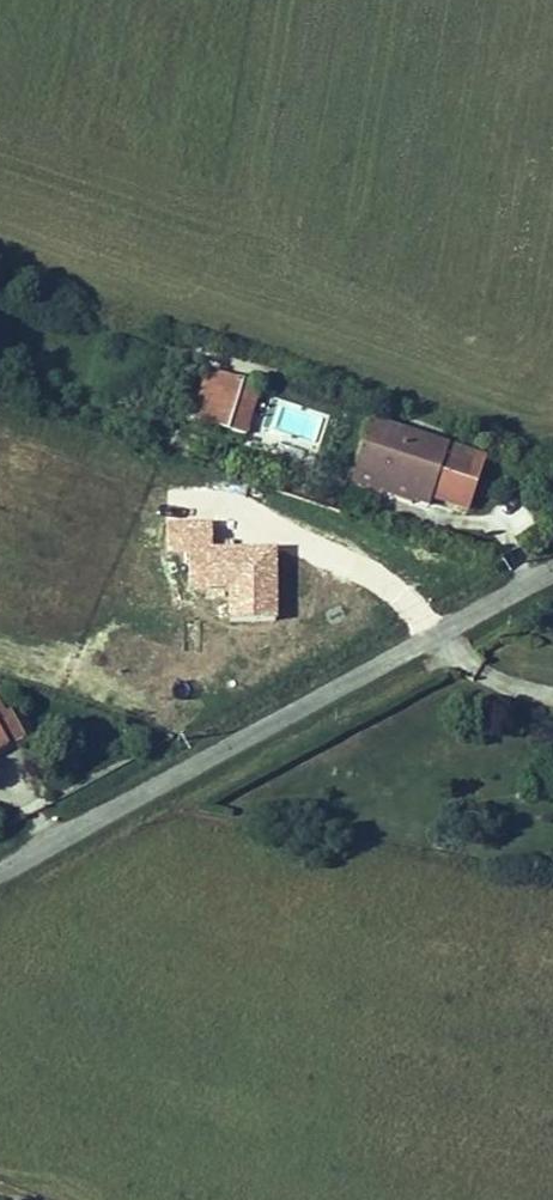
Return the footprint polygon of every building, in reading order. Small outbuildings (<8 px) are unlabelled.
[(234,376),(218,416),(269,434),(285,394),(234,376)] [(485,514),(501,463),(387,425),(371,477),(432,497),(427,512),(445,517),(450,503),(485,514)] [(432,497),(371,477),(366,491),(427,512),(432,497)] [(14,748),(5,731),(16,724),(1,698),(0,698),(0,757),(14,748)]
